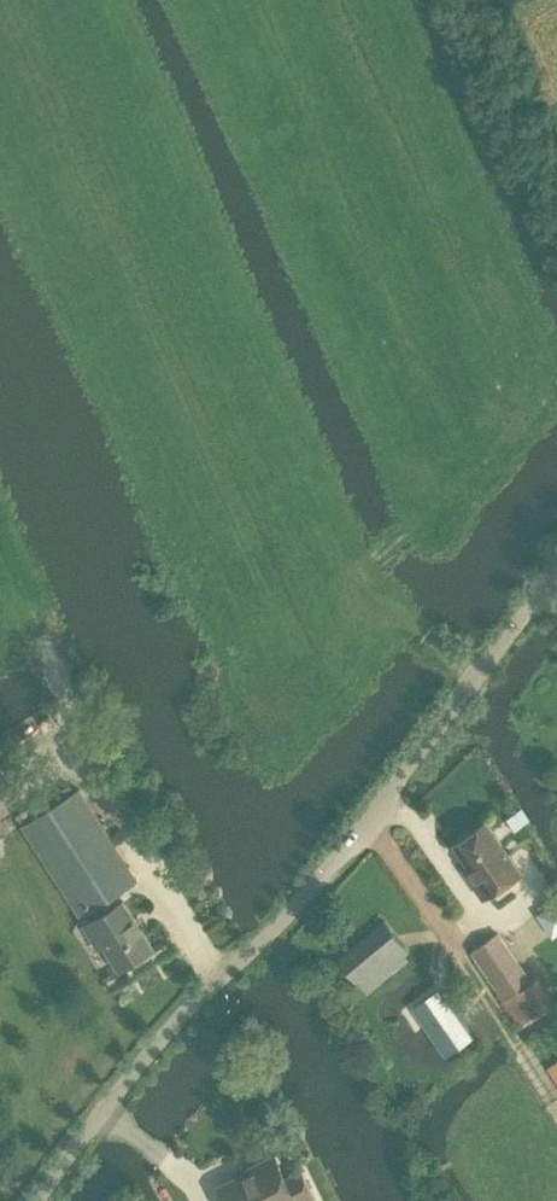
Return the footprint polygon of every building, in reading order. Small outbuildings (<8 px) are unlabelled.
[(137,880),(79,788),(22,824),(81,917),(93,909),(96,914),(83,922),(98,946),(104,942),(120,968),(153,947),(122,897),(106,907),(103,902),(137,880)] [(514,830),(528,820),(530,819),(522,806),(521,807),(505,817),(514,830)] [(486,820),(454,842),(477,875),(471,880),(482,895),(520,869),(486,820)] [(339,959),(366,993),(413,954),(385,920),(339,959)] [(531,980),(532,980),(499,932),(471,951),(504,998),(502,999),(521,1025),(548,1006),(531,980)] [(448,1009),(450,1008),(437,990),(412,1007),(443,1053),(467,1037),(448,1009)] [(301,1169),(285,1177),(274,1154),(250,1166),(251,1169),(219,1185),(226,1200),(287,1200),(289,1200),(290,1200),(316,1200),(301,1169)]
